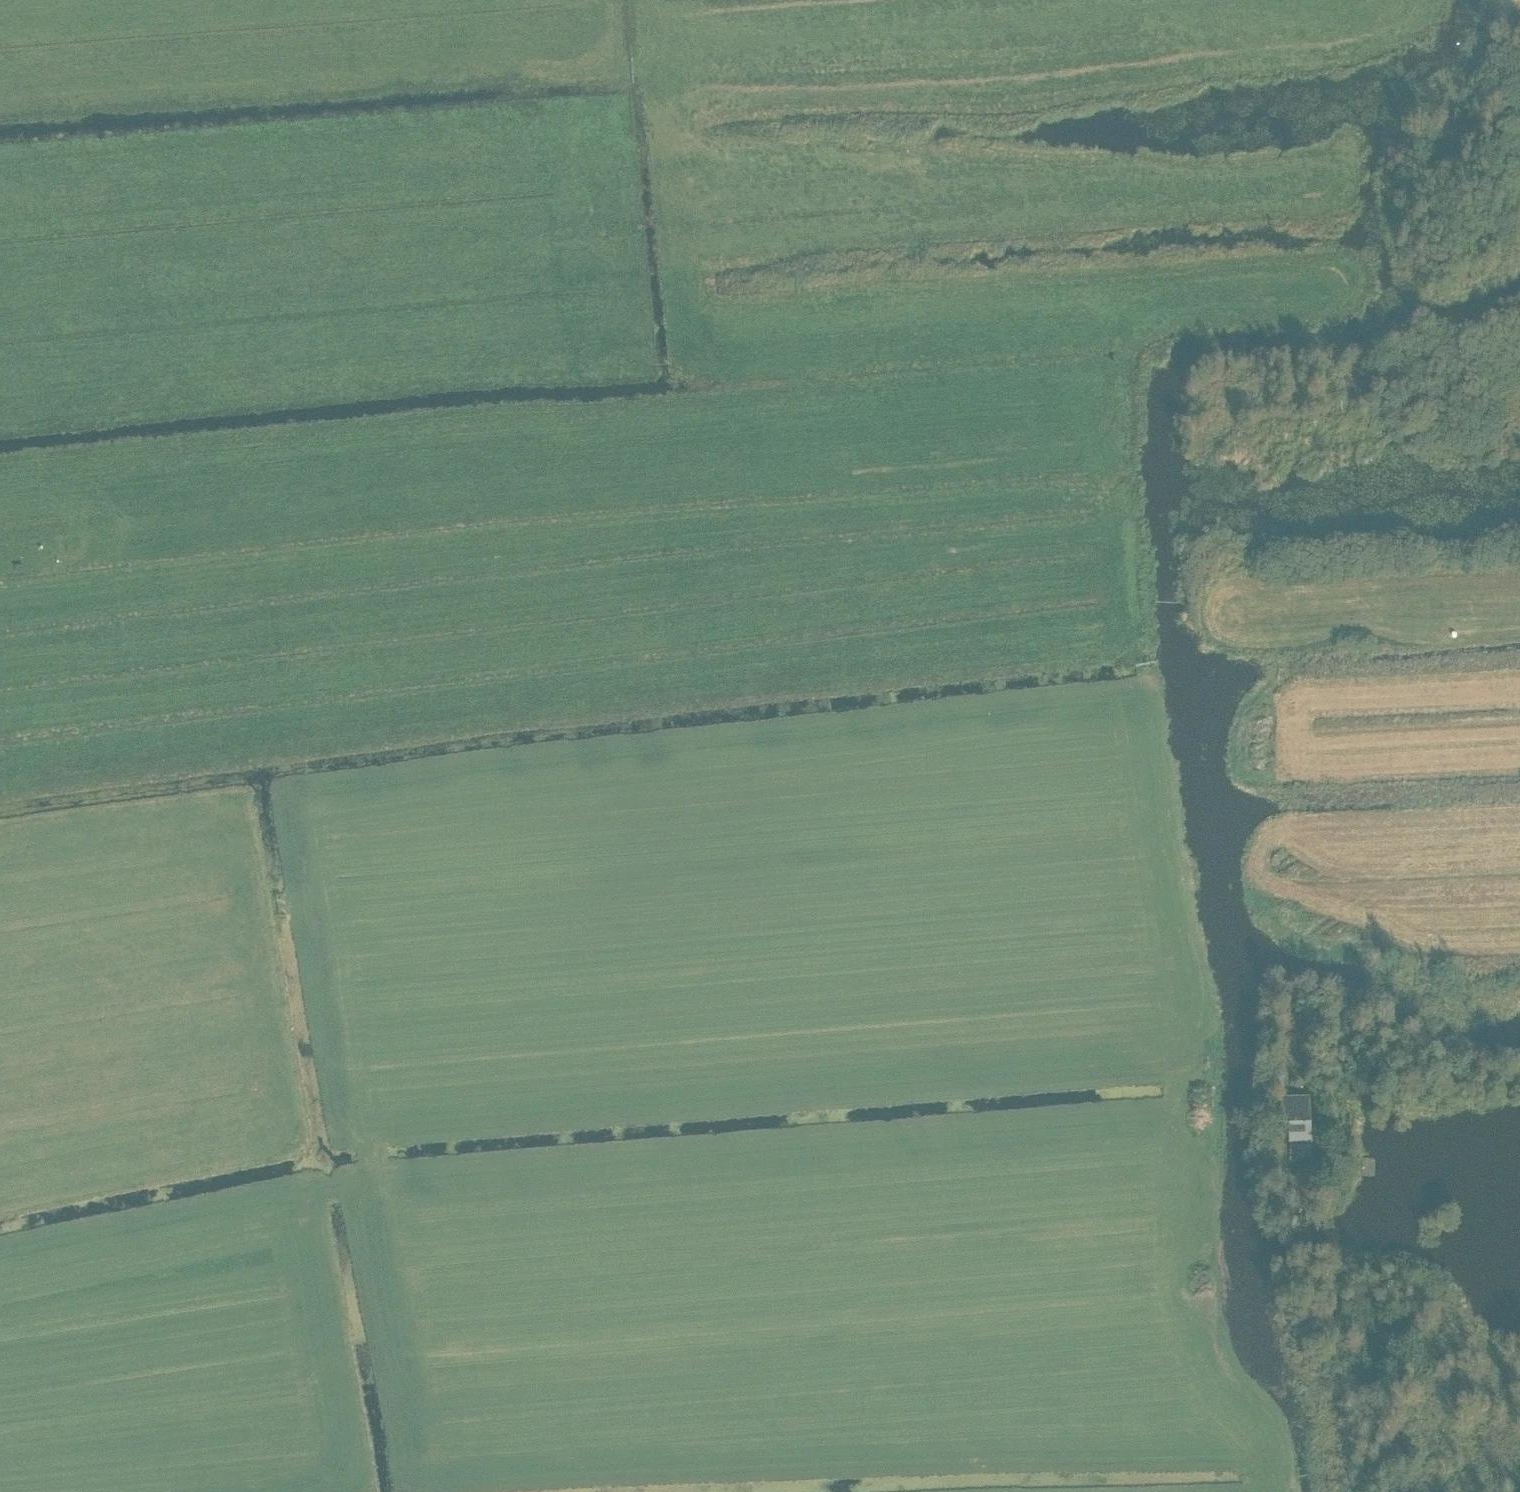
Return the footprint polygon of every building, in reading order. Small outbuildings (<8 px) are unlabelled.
[(1311,1144),(1311,1098),(1282,1099),(1282,1126),(1289,1126),(1289,1145),(1311,1144)]
